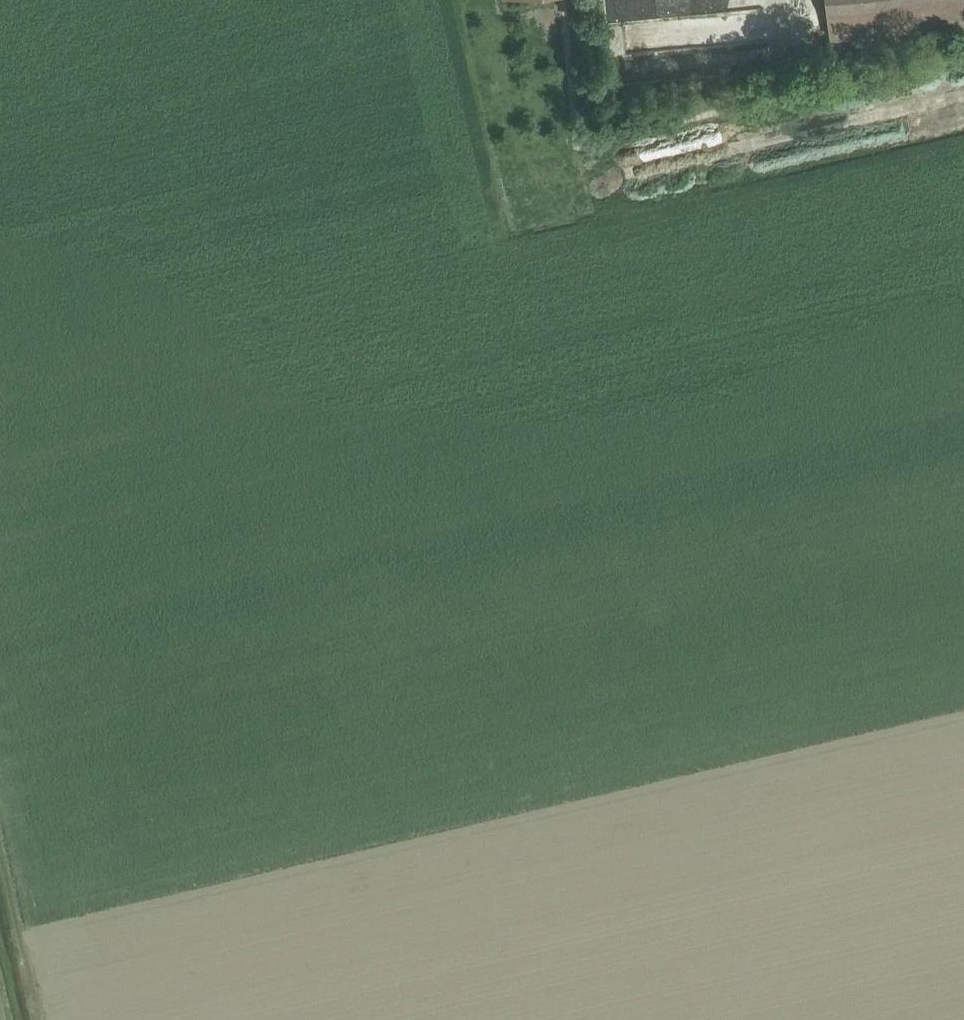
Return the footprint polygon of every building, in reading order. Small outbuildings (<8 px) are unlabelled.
[(830,32),(963,19),(963,0),(827,0),(830,32)]
